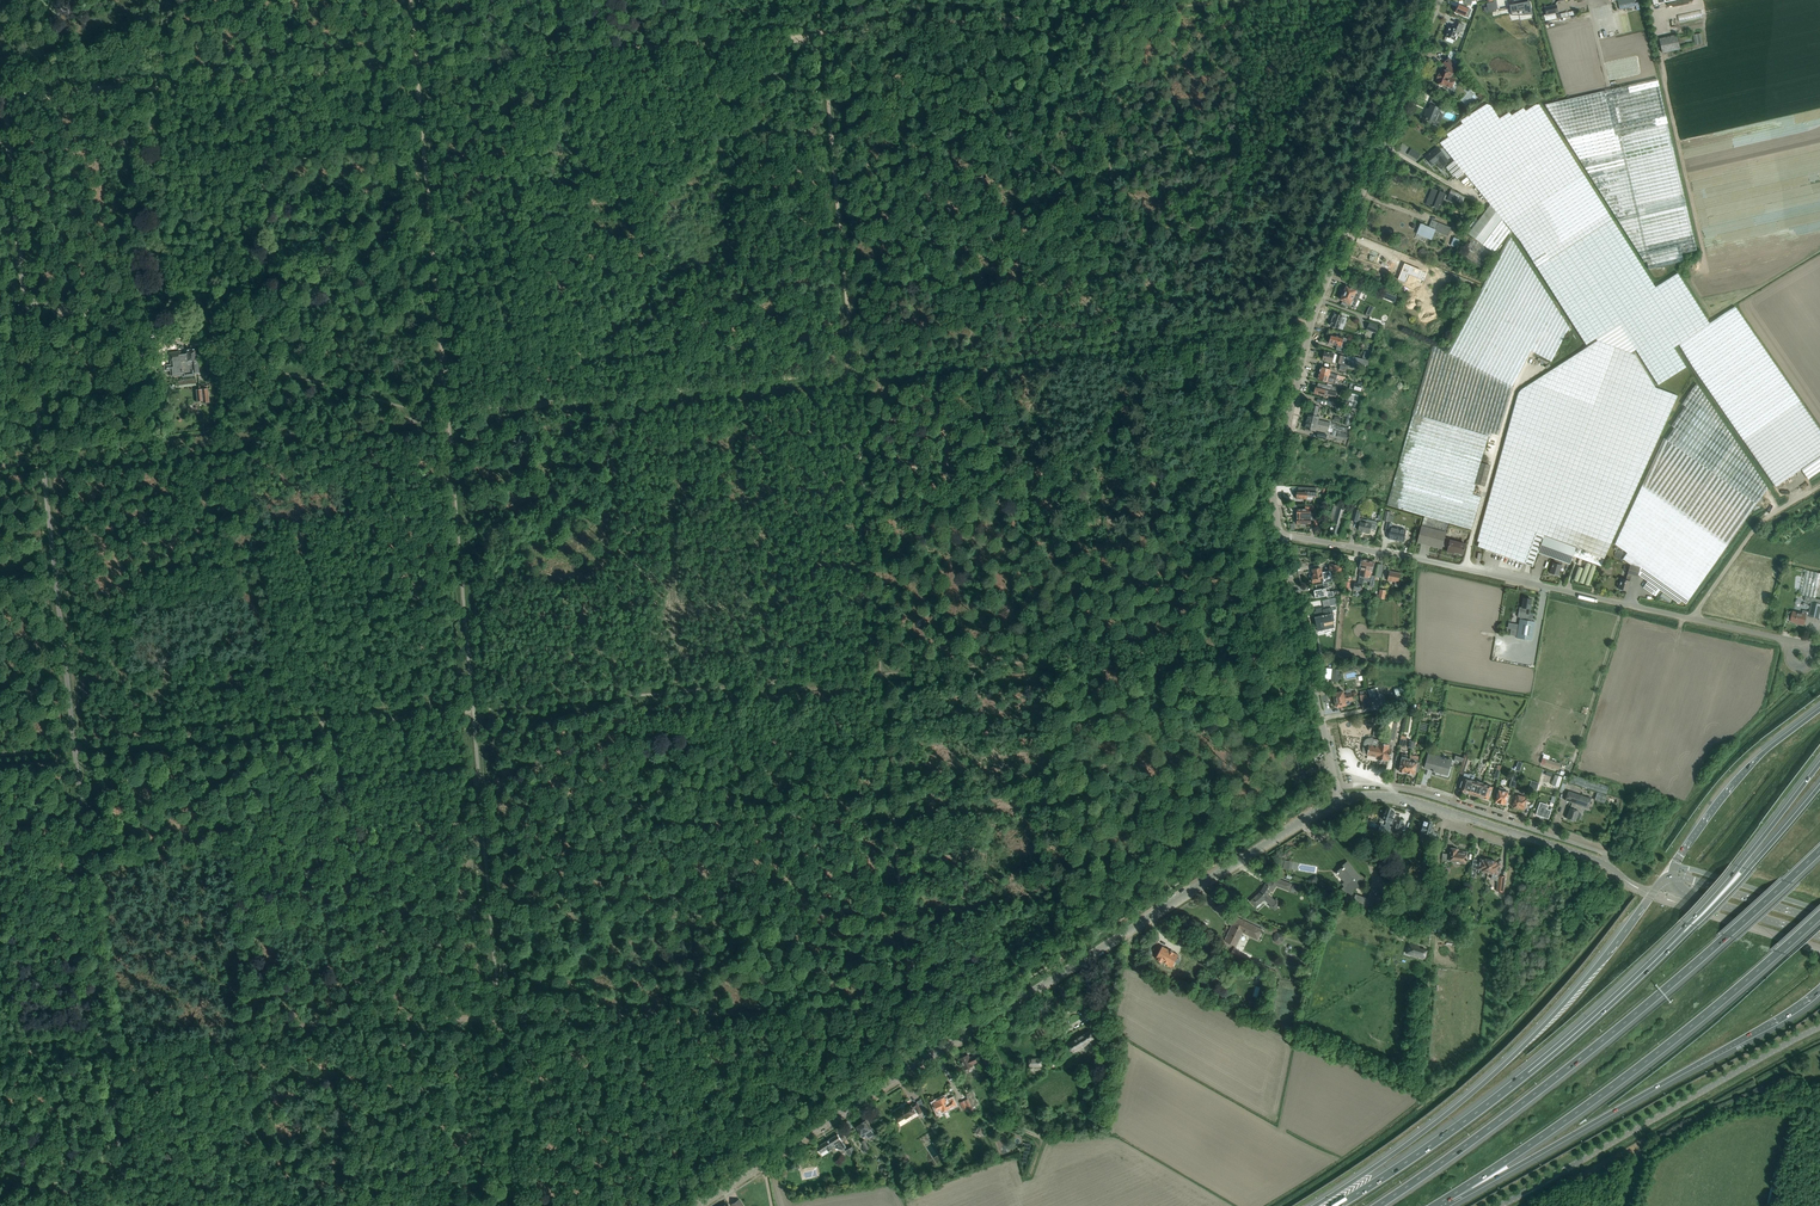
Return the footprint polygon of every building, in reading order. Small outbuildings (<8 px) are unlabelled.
[(1510,5),(1510,7),(1512,15),(1512,13),(1517,12),(1518,14),(1519,13),(1518,11),(1524,10),(1525,15),(1532,15),(1532,12),(1530,3),(1530,1),(1527,2),(1527,0),(1513,0),(1514,3),(1516,3),(1516,4),(1510,5)] [(1471,10),(1459,5),(1456,12),(1468,17),(1471,10)] [(1545,8),(1546,15),(1558,12),(1556,5),(1545,8)] [(1450,27),(1446,37),(1454,40),(1458,31),(1461,32),(1463,25),(1457,22),(1454,29),(1450,27)] [(1662,53),(1679,49),(1676,35),(1658,39),(1662,53)] [(1704,35),(1696,36),(1697,46),(1705,45),(1704,35)] [(1455,59),(1457,54),(1449,53),(1448,58),(1449,59),(1443,63),(1446,67),(1445,71),(1442,70),(1441,74),(1439,73),(1437,79),(1438,79),(1437,83),(1438,84),(1439,85),(1441,86),(1443,86),(1444,86),(1445,85),(1451,88),(1452,86),(1454,85),(1455,83),(1454,81),(1455,79),(1450,77),(1451,73),(1456,73),(1459,70),(1454,65),(1457,62),(1455,59)] [(1682,253),(1697,250),(1657,79),(1545,105),(1645,262),(1647,261),(1649,269),(1683,261),(1682,253)] [(1434,122),(1440,109),(1443,110),(1444,106),(1437,103),(1435,107),(1430,105),(1427,113),(1425,112),(1423,118),(1434,122)] [(1487,104),(1461,120),(1463,123),(1447,134),(1449,137),(1440,142),(1455,160),(1446,167),(1453,177),(1454,176),(1457,179),(1464,173),(1490,204),(1468,233),(1494,252),(1511,231),(1503,221),(1522,244),(1586,344),(1596,338),(1597,340),(1630,352),(1635,349),(1658,385),(1663,381),(1687,368),(1674,348),(1679,344),(1772,482),(1775,487),(1801,469),(1808,479),(1819,470),(1819,430),(1735,307),(1710,323),(1678,273),(1656,287),(1539,104),(1536,104),(1526,111),(1523,107),(1511,115),(1509,112),(1499,118),(1491,105),(1487,104)] [(1438,147),(1430,154),(1429,153),(1428,154),(1429,154),(1426,157),(1433,165),(1439,160),(1443,166),(1448,161),(1444,156),(1438,147)] [(1434,189),(1428,205),(1439,210),(1443,200),(1446,201),(1447,199),(1454,203),(1455,200),(1462,203),(1464,198),(1451,189),(1448,196),(1446,195),(1446,193),(1434,189)] [(1477,209),(1470,206),(1468,210),(1472,212),(1471,214),(1474,215),(1477,209)] [(1452,228),(1438,222),(1432,220),(1429,227),(1423,225),(1424,224),(1422,224),(1420,223),(1417,233),(1428,237),(1432,239),(1435,230),(1448,236),(1452,228)] [(1433,345),(1387,505),(1425,516),(1422,523),(1447,530),(1449,523),(1472,529),(1482,497),(1473,494),(1476,484),(1484,486),(1491,465),(1480,462),(1488,436),(1490,437),(1491,432),(1499,435),(1513,386),(1512,386),(1531,350),(1551,361),(1569,327),(1510,235),(1448,352),(1433,345)] [(1454,237),(1451,245),(1456,247),(1459,239),(1454,237)] [(1493,254),(1473,239),(1461,254),(1481,269),(1493,254)] [(1405,265),(1398,282),(1406,285),(1409,277),(1424,282),(1427,274),(1405,265)] [(1345,290),(1343,293),(1358,299),(1361,293),(1363,288),(1358,286),(1351,283),(1349,286),(1349,287),(1346,286),(1346,287),(1345,287),(1344,290),(1345,290)] [(1341,296),(1340,299),(1341,299),(1341,300),(1350,304),(1355,306),(1358,299),(1343,293),(1342,296),(1341,296)] [(1385,293),(1383,298),(1395,303),(1397,297),(1385,293)] [(1334,313),(1330,325),(1339,328),(1343,316),(1338,315),(1339,314),(1336,313),(1336,314),(1334,313)] [(1388,313),(1385,321),(1399,327),(1403,316),(1394,313),(1393,315),(1388,313)] [(1366,329),(1376,333),(1379,326),(1369,322),(1366,329)] [(1332,335),(1329,343),(1337,345),(1336,350),(1342,351),(1343,347),(1345,347),(1345,344),(1346,339),(1332,335)] [(1518,393),(1476,546),(1532,566),(1537,553),(1554,559),(1550,573),(1558,575),(1562,562),(1570,564),(1573,556),(1601,566),(1677,395),(1655,387),(1636,355),(1630,352),(1626,351),(1597,340),(1521,389),(1518,393)] [(199,373),(196,349),(186,350),(186,352),(180,353),(180,352),(170,353),(171,362),(171,365),(165,366),(165,371),(170,370),(171,376),(183,375),(183,377),(195,376),(195,373),(199,373)] [(1348,354),(1348,357),(1338,355),(1334,354),(1324,351),(1322,359),(1332,362),(1341,364),(1341,363),(1346,364),(1347,360),(1368,365),(1369,361),(1362,359),(1348,355),(1348,354)] [(1370,360),(1372,353),(1364,351),(1362,359),(1369,361),(1369,360),(1370,360)] [(1321,366),(1319,373),(1336,378),(1344,380),(1345,377),(1337,375),(1330,373),(1331,369),(1321,366)] [(1335,384),(1336,378),(1319,373),(1318,379),(1335,384)] [(1337,387),(1332,386),(1318,383),(1317,387),(1316,386),(1314,393),(1324,396),(1324,394),(1335,397),(1337,387)] [(199,389),(196,389),(198,401),(203,401),(203,403),(209,402),(208,388),(207,388),(207,384),(198,385),(199,389)] [(1767,488),(1696,384),(1682,404),(1685,406),(1671,426),(1674,428),(1666,440),(1664,438),(1615,544),(1627,553),(1623,558),(1630,564),(1626,580),(1621,579),(1618,589),(1627,592),(1630,581),(1631,576),(1638,578),(1638,575),(1647,581),(1643,587),(1655,596),(1660,590),(1679,603),(1681,600),(1686,603),(1767,488)] [(1354,394),(1350,406),(1358,409),(1361,396),(1354,394)] [(1308,415),(1306,421),(1329,427),(1330,423),(1318,420),(1318,417),(1316,416),(1318,406),(1313,405),(1311,412),(1312,412),(1311,415),(1308,415)] [(1329,427),(1306,421),(1305,428),(1310,429),(1309,430),(1310,430),(1315,431),(1316,428),(1328,431),(1329,427)] [(1316,488),(1298,487),(1298,491),(1297,491),(1296,498),(1307,499),(1307,496),(1316,497),(1316,488)] [(1337,487),(1334,498),(1362,505),(1365,494),(1337,487)] [(1310,516),(1310,509),(1313,509),(1313,505),(1305,505),(1305,509),(1297,509),(1297,516),(1310,516)] [(1334,505),(1329,522),(1332,523),(1329,534),(1338,537),(1346,509),(1334,505)] [(1353,509),(1350,519),(1358,522),(1361,511),(1353,509)] [(1310,516),(1297,516),(1297,523),(1310,523),(1310,519),(1314,521),(1314,523),(1314,524),(1318,525),(1320,516),(1316,516),(1310,516)] [(1367,520),(1366,523),(1360,521),(1358,530),(1370,532),(1370,528),(1375,529),(1376,522),(1367,520)] [(1387,522),(1386,530),(1390,531),(1389,532),(1388,538),(1393,539),(1393,538),(1403,540),(1406,530),(1391,527),(1392,523),(1387,522)] [(1421,526),(1417,542),(1442,548),(1442,546),(1448,548),(1447,551),(1454,553),(1454,552),(1463,554),(1465,544),(1450,540),(1450,542),(1444,540),(1446,532),(1421,526)] [(1364,577),(1368,560),(1361,559),(1359,569),(1360,569),(1359,576),(1360,576),(1358,583),(1355,582),(1353,590),(1361,592),(1364,580),(1364,577)] [(1374,562),(1368,560),(1364,577),(1364,580),(1370,582),(1369,586),(1374,587),(1376,576),(1371,575),(1374,562)] [(1323,580),(1323,583),(1330,582),(1328,572),(1322,573),(1321,568),(1312,569),(1313,576),(1312,576),(1312,577),(1311,578),(1311,581),(1313,581),(1313,582),(1323,580)] [(1819,579),(1819,573),(1806,570),(1800,594),(1813,597),(1816,598),(1819,579)] [(1400,573),(1389,571),(1387,580),(1395,582),(1395,585),(1399,586),(1400,582),(1398,582),(1400,573)] [(1316,589),(1314,590),(1315,598),(1327,595),(1327,597),(1337,595),(1338,590),(1329,592),(1329,587),(1328,582),(1323,583),(1315,585),(1316,589)] [(1672,604),(1675,600),(1664,594),(1661,598),(1672,604)] [(1816,598),(1813,597),(1812,598),(1806,597),(1805,600),(1806,602),(1808,604),(1810,603),(1811,603),(1809,611),(1807,611),(1806,615),(1808,615),(1808,616),(1819,618),(1819,621),(1819,599),(1816,598)] [(1535,622),(1531,621),(1532,614),(1529,614),(1531,604),(1530,604),(1531,599),(1524,598),(1522,607),(1519,607),(1518,617),(1521,618),(1521,619),(1520,619),(1517,638),(1532,640),(1535,622)] [(1314,617),(1318,631),(1334,627),(1333,621),(1334,620),(1333,613),(1333,612),(1332,607),(1322,609),(1322,610),(1314,612),(1315,617),(1314,617)] [(1804,625),(1806,615),(1807,611),(1803,610),(1802,613),(1793,611),(1793,612),(1791,611),(1789,612),(1788,618),(1789,620),(1791,620),(1791,621),(1799,623),(1799,624),(1804,625)] [(1405,686),(1394,688),(1395,696),(1406,694),(1405,686)] [(1335,700),(1352,697),(1351,693),(1344,695),(1343,691),(1333,693),(1335,700)] [(1353,700),(1352,697),(1335,700),(1336,707),(1346,705),(1345,701),(1353,700)] [(1364,752),(1365,753),(1367,754),(1367,755),(1380,757),(1380,760),(1387,761),(1387,759),(1388,760),(1389,760),(1392,749),(1388,748),(1389,742),(1373,739),(1370,738),(1368,738),(1366,739),(1365,741),(1364,742),(1363,748),(1363,750),(1364,752)] [(1320,767),(1323,766),(1322,764),(1323,764),(1320,758),(1319,759),(1317,754),(1313,756),(1316,762),(1318,767),(1319,766),(1320,767)] [(1402,754),(1399,771),(1400,772),(1402,773),(1404,772),(1407,772),(1409,761),(1410,759),(1407,758),(1407,755),(1402,754)] [(1428,754),(1424,768),(1433,770),(1432,773),(1435,774),(1435,775),(1449,778),(1450,773),(1448,772),(1452,760),(1428,754)] [(1464,754),(1463,758),(1462,762),(1461,767),(1459,773),(1463,774),(1468,756),(1464,754)] [(1418,760),(1410,759),(1409,761),(1407,772),(1408,774),(1410,774),(1411,773),(1415,774),(1415,772),(1418,772),(1421,764),(1417,763),(1418,760)] [(1561,764),(1546,759),(1545,765),(1559,770),(1561,764)] [(1463,777),(1459,790),(1469,793),(1473,781),(1475,775),(1470,773),(1468,779),(1463,777)] [(1554,786),(1561,788),(1564,778),(1557,776),(1554,786)] [(1574,777),(1572,784),(1607,794),(1609,787),(1574,777)] [(1539,783),(1531,780),(1529,787),(1533,788),(1532,790),(1537,791),(1539,783)] [(1479,796),(1483,784),(1483,783),(1477,781),(1477,782),(1473,781),(1469,793),(1479,796)] [(1493,787),(1483,784),(1479,796),(1489,800),(1493,787)] [(1499,787),(1496,801),(1505,804),(1506,801),(1508,802),(1509,795),(1507,794),(1508,792),(1504,791),(1505,788),(1499,787)] [(1517,790),(1513,806),(1519,808),(1523,809),(1526,797),(1519,795),(1521,791),(1517,790)] [(1572,802),(1567,818),(1575,821),(1578,811),(1574,809),(1576,804),(1588,808),(1591,798),(1568,791),(1565,800),(1572,802)] [(1597,792),(1594,800),(1605,803),(1607,795),(1597,792)] [(1540,802),(1536,815),(1548,819),(1551,810),(1547,809),(1548,805),(1540,802)] [(1393,815),(1394,812),(1391,811),(1392,810),(1391,809),(1388,808),(1386,808),(1385,813),(1384,813),(1382,812),(1380,818),(1382,819),(1386,820),(1383,830),(1389,832),(1390,827),(1389,826),(1390,823),(1390,824),(1391,822),(1393,815)] [(1403,821),(1398,820),(1397,821),(1395,820),(1392,829),(1402,832),(1404,823),(1402,823),(1403,821)] [(1427,822),(1424,821),(1421,831),(1428,834),(1427,838),(1427,839),(1431,840),(1430,842),(1437,844),(1438,833),(1434,832),(1435,829),(1431,828),(1432,823),(1432,821),(1428,820),(1427,821),(1427,822)] [(1442,857),(1442,860),(1449,861),(1449,860),(1466,863),(1466,860),(1467,861),(1468,857),(1466,856),(1467,852),(1458,851),(1458,849),(1451,848),(1450,854),(1446,854),(1445,858),(1442,857)] [(1489,873),(1492,861),(1485,859),(1485,860),(1482,859),(1482,860),(1480,860),(1480,861),(1477,861),(1477,860),(1473,859),(1470,877),(1474,878),(1476,869),(1484,871),(1483,872),(1489,873)] [(1284,860),(1283,869),(1292,870),(1293,861),(1284,860)] [(1499,875),(1501,867),(1499,867),(1500,865),(1498,865),(1499,864),(1496,863),(1496,862),(1492,861),(1489,873),(1492,874),(1493,873),(1499,875)] [(1343,867),(1336,873),(1345,883),(1343,884),(1350,892),(1359,885),(1357,883),(1361,879),(1347,862),(1343,866),(1343,867)] [(1505,877),(1500,876),(1498,876),(1497,891),(1504,892),(1505,877)] [(1273,877),(1271,879),(1270,882),(1267,881),(1261,890),(1259,893),(1250,901),(1256,906),(1264,899),(1271,905),(1270,906),(1274,910),(1280,903),(1276,899),(1275,900),(1268,894),(1270,890),(1272,892),(1274,889),(1271,887),(1273,884),(1276,886),(1287,890),(1290,883),(1273,877)] [(1354,902),(1375,910),(1381,892),(1372,889),(1369,899),(1356,895),(1354,902)] [(1230,930),(1225,941),(1235,946),(1243,930),(1259,937),(1262,930),(1233,916),(1229,923),(1233,925),(1231,931),(1230,930)] [(1403,935),(1405,927),(1393,924),(1391,932),(1403,935)] [(1276,932),(1274,937),(1275,941),(1279,943),(1282,942),(1285,935),(1276,932)] [(1184,942),(1187,938),(1180,934),(1177,938),(1184,942)] [(1423,959),(1426,951),(1414,948),(1415,945),(1408,943),(1405,953),(1423,959)] [(1178,960),(1177,959),(1179,955),(1162,946),(1156,958),(1158,960),(1157,961),(1161,963),(1162,961),(1168,964),(1168,966),(1172,969),(1175,963),(1177,964),(1177,965),(1179,962),(1180,959),(1178,960)] [(1233,950),(1231,954),(1249,962),(1251,958),(1233,950)] [(1095,1031),(1091,1033),(1089,1030),(1085,1033),(1085,1034),(1069,1044),(1069,1045),(1068,1046),(1071,1051),(1072,1050),(1073,1052),(1075,1051),(1076,1053),(1088,1046),(1090,1049),(1094,1046),(1091,1042),(1095,1039),(1093,1036),(1096,1034),(1095,1031)] [(960,1058),(965,1070),(973,1066),(972,1064),(977,1062),(975,1056),(971,1057),(971,1058),(970,1058),(968,1055),(960,1058)] [(1030,1067),(1042,1066),(1041,1058),(1030,1059),(1030,1067)] [(978,1104),(972,1092),(966,1094),(969,1099),(972,1107),(978,1104)] [(955,1105),(953,1099),(947,1102),(945,1097),(937,1101),(934,1103),(937,1110),(941,1108),(942,1111),(955,1105)] [(972,1107),(969,1099),(961,1103),(964,1110),(968,1107),(970,1112),(974,1111),(972,1107)] [(906,1107),(894,1114),(896,1118),(896,1119),(897,1120),(898,1120),(898,1121),(899,1121),(905,1116),(907,1118),(911,1115),(917,1111),(919,1114),(923,1111),(917,1102),(907,1108),(906,1107)] [(866,1120),(861,1122),(862,1123),(856,1127),(862,1138),(867,1135),(868,1137),(874,1133),(871,1128),(876,1125),(872,1119),(867,1122),(866,1120)] [(846,1147),(842,1140),(838,1134),(816,1148),(820,1154),(828,1149),(829,1150),(835,1146),(836,1148),(842,1149),(846,1147)] [(862,1143),(860,1144),(863,1150),(866,1148),(867,1150),(870,1148),(865,1139),(861,1142),(862,1143)] [(852,1147),(847,1150),(850,1156),(857,1155),(852,1147)]
